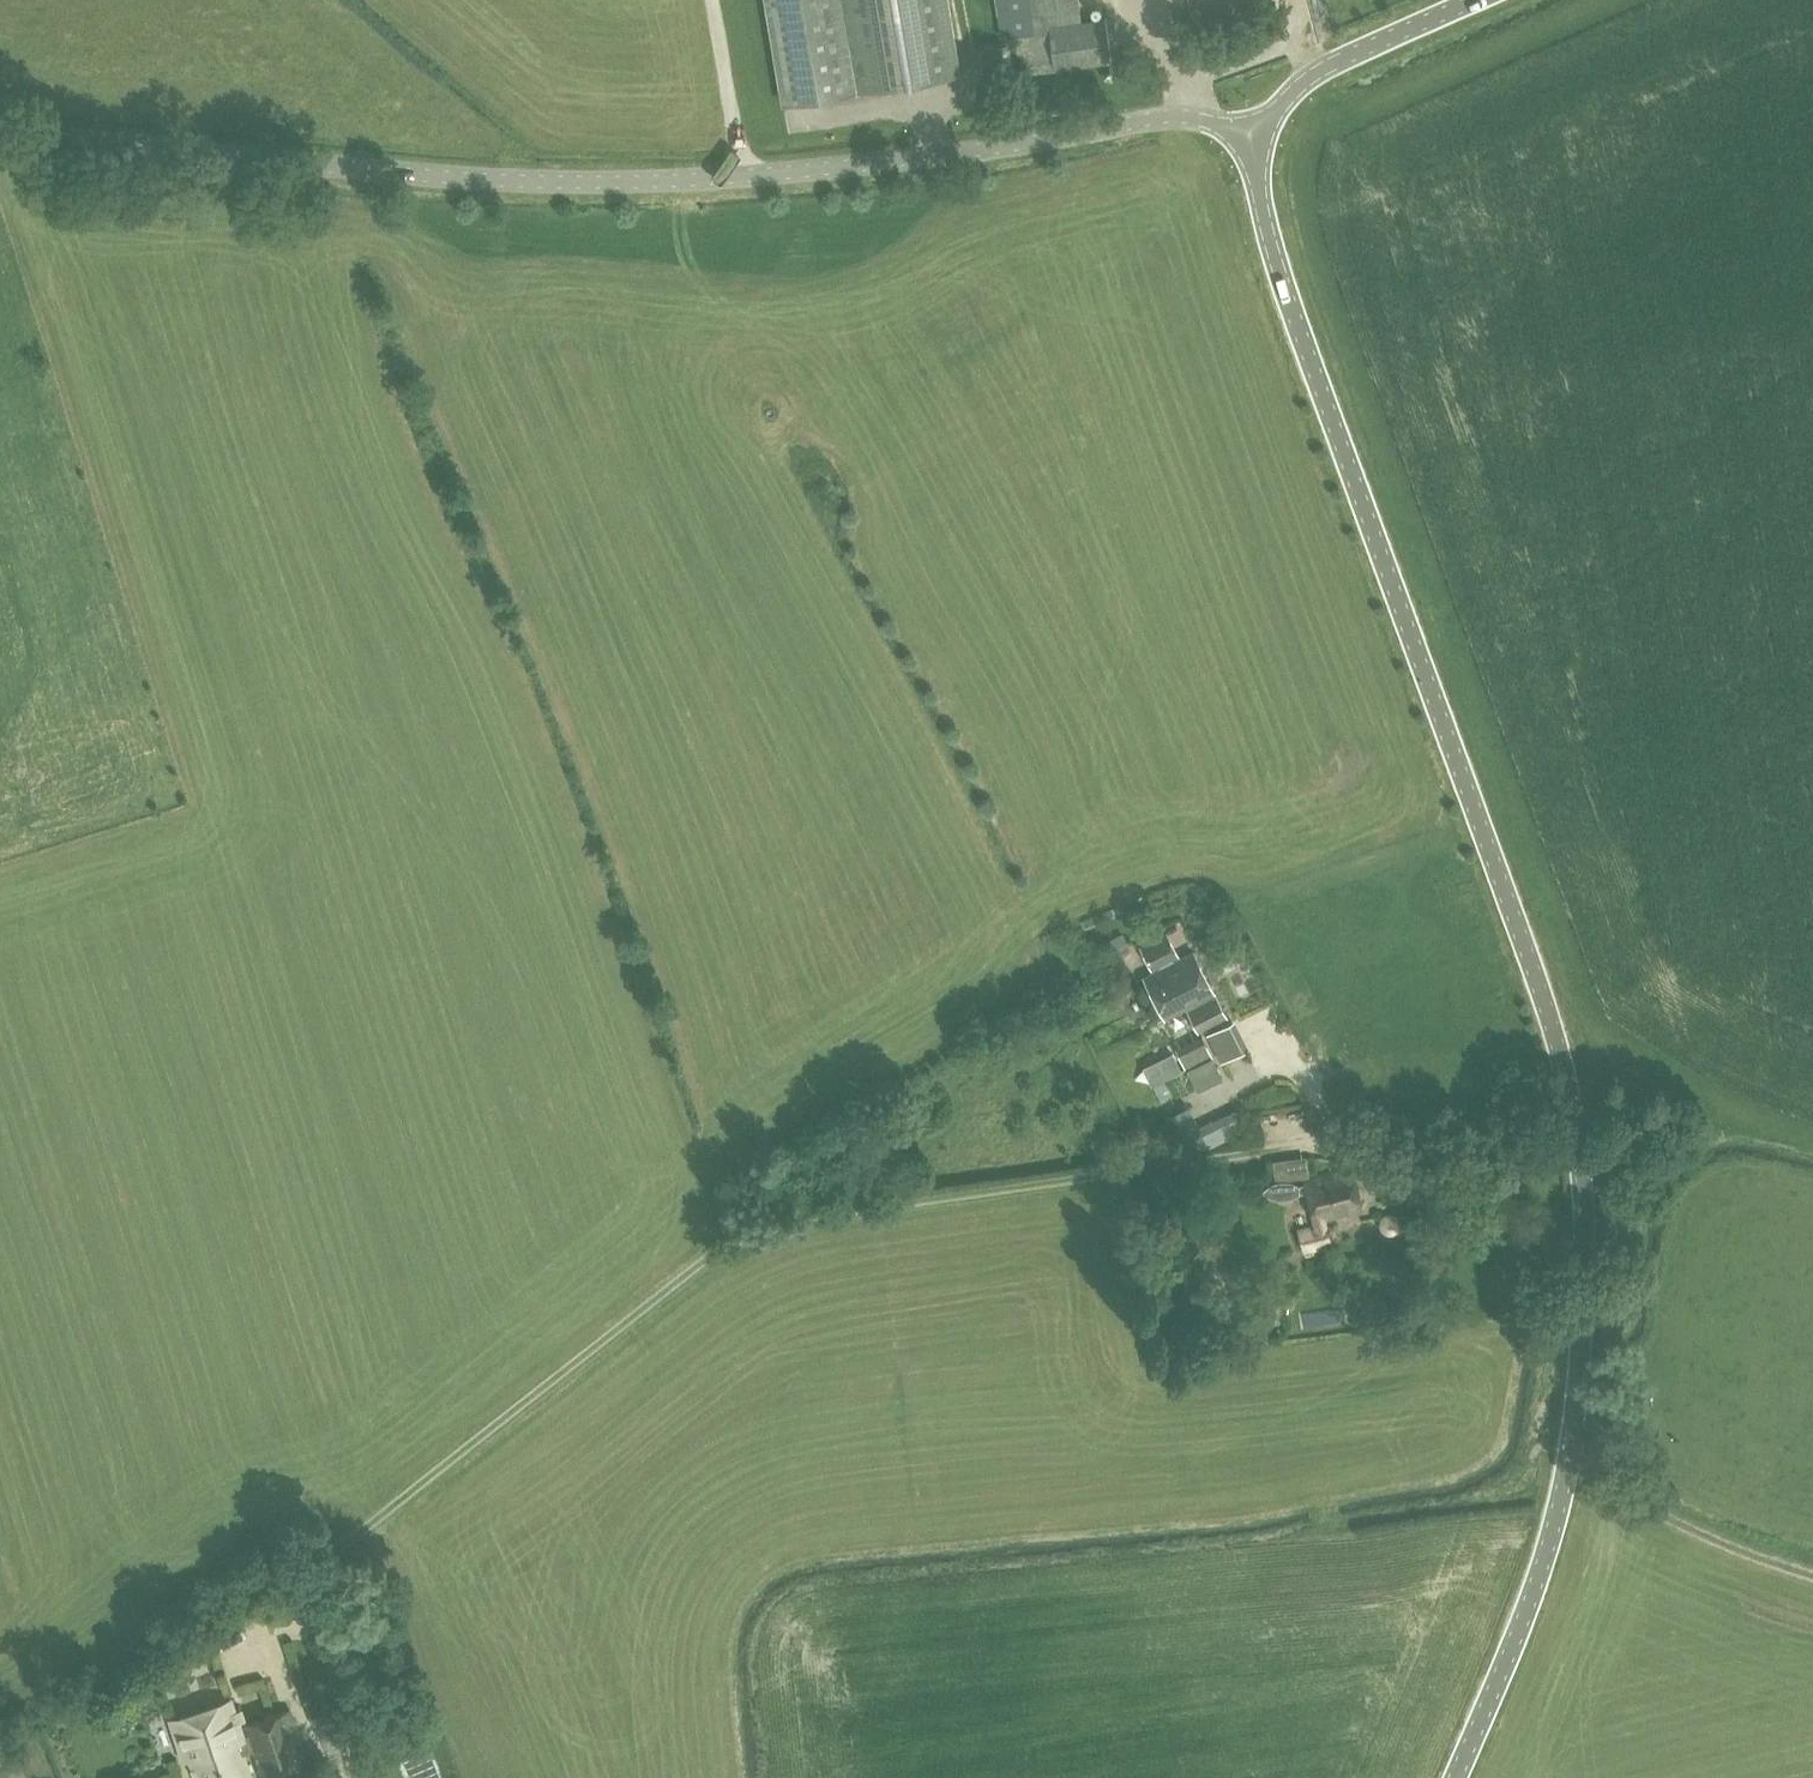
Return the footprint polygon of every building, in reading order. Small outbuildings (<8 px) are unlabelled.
[(958,73),(946,0),(767,0),(785,101),(958,73)] [(1002,37),(1015,35),(1021,73),(1113,59),(1106,14),(1081,17),(1079,0),(997,0),(1002,37)] [(991,46),(997,75),(1014,72),(1008,43),(991,46)] [(1099,955),(1126,941),(1122,932),(1094,947),(1099,955)] [(1142,945),(1155,970),(1144,976),(1165,1017),(1187,1006),(1199,1029),(1228,1015),(1195,950),(1180,958),(1167,932),(1142,945)] [(1179,1050),(1187,1067),(1212,1055),(1203,1037),(1179,1050)] [(1209,1130),(1214,1142),(1240,1130),(1234,1118),(1209,1130)] [(1325,1217),(1361,1209),(1352,1169),(1305,1179),(1306,1183),(1298,1184),(1296,1183),(1294,1182),(1291,1181),(1289,1181),(1286,1180),(1284,1180),(1281,1180),(1279,1181),(1276,1181),(1274,1182),(1271,1183),(1269,1184),(1267,1185),(1265,1187),(1263,1188),(1261,1190),(1263,1192),(1265,1193),(1267,1195),(1269,1196),(1272,1197),(1274,1198),(1277,1198),(1279,1198),(1282,1198),(1285,1198),(1287,1198),(1290,1197),(1292,1196),(1294,1195),(1297,1194),(1299,1193),(1308,1191),(1308,1193),(1315,1225),(1299,1229),(1304,1249),(1315,1246),(1314,1243),(1330,1239),(1325,1217)] [(231,1620),(264,1605),(255,1585),(222,1600),(231,1620)] [(186,1761),(191,1760),(197,1777),(244,1777),(251,1776),(240,1744),(245,1742),(231,1700),(172,1720),(186,1761)] [(251,1753),(271,1768),(303,1728),(269,1702),(249,1729),(262,1738),(251,1753)]
